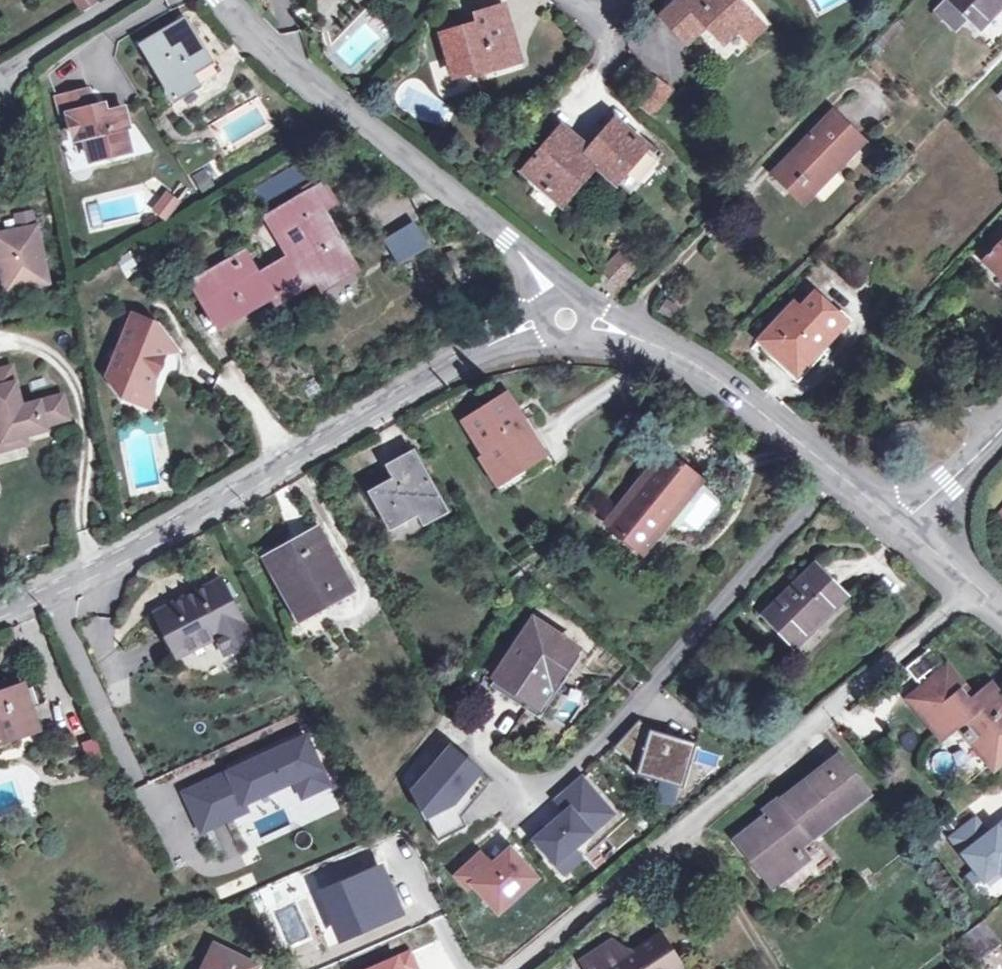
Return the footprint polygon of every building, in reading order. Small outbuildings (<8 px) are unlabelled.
[(79,14),(98,1),(98,0),(70,0),(79,14)] [(737,31),(750,45),(764,31),(734,0),(681,0),(663,17),(684,41),(704,23),(722,43),(737,31)] [(948,0),(944,0),(935,10),(957,29),(968,18),(948,0)] [(968,18),(980,31),(1001,7),(1001,0),(948,0),(968,18)] [(479,30),(507,23),(502,8),(475,14),(477,25),(479,30)] [(142,46),(176,101),(218,75),(185,20),(142,46)] [(517,60),(507,23),(479,30),(477,25),(441,36),(454,78),(517,60)] [(656,80),(638,105),(653,116),(671,90),(656,80)] [(82,134),(86,156),(126,150),(123,127),(126,127),(124,110),(106,112),(105,104),(94,106),(91,88),(60,93),(63,112),(69,110),(73,135),(82,134)] [(797,182),(812,196),(863,144),(831,113),(803,142),(805,144),(773,177),(788,191),(797,182)] [(523,172),(552,197),(585,158),(597,168),(615,184),(646,148),(615,121),(584,156),(558,132),(523,172)] [(658,157),(646,148),(615,184),(628,194),(658,157)] [(585,158),(552,197),(564,208),(597,168),(585,158)] [(797,182),(788,191),(803,206),(812,196),(797,182)] [(219,268),(244,310),(270,296),(274,303),(316,278),(321,288),(356,268),(330,224),(310,235),(303,222),(335,204),(323,184),(265,217),(276,238),(286,232),(294,244),(299,253),(259,276),(245,253),(219,268)] [(167,195),(153,210),(162,218),(176,204),(167,195)] [(8,293),(9,298),(49,289),(37,228),(0,235),(0,259),(6,285),(32,279),(34,286),(8,293)] [(987,261),(1001,275),(1001,245),(987,261)] [(632,270),(619,257),(603,274),(617,287),(632,270)] [(244,310),(219,268),(191,284),(217,327),(244,310)] [(6,285),(8,293),(34,286),(32,279),(6,285)] [(794,305),(760,341),(796,376),(830,339),(828,336),(842,321),(815,295),(800,311),(794,305)] [(156,369),(168,339),(157,325),(132,315),(108,377),(121,397),(119,404),(151,416),(166,376),(156,369)] [(177,351),(168,339),(156,369),(166,376),(178,381),(179,374),(181,368),(180,362),(179,357),(177,351)] [(26,436),(47,431),(46,426),(68,420),(62,398),(22,408),(11,368),(0,371),(0,439),(1,439),(2,443),(26,436)] [(509,468),(513,475),(543,455),(506,396),(465,421),(487,456),(482,459),(494,478),(509,468)] [(26,436),(2,443),(1,439),(0,439),(0,452),(28,444),(26,436)] [(388,466),(395,479),(370,493),(390,529),(418,514),(424,525),(446,512),(412,453),(388,466)] [(606,524),(642,553),(699,482),(664,453),(606,524)] [(498,484),(513,475),(509,468),(494,478),(498,484)] [(267,560),(300,620),(351,592),(318,531),(267,560)] [(763,617),(794,648),(845,597),(813,566),(763,617)] [(221,634),(230,652),(252,641),(220,582),(154,616),(177,657),(216,637),(221,634)] [(576,650),(532,620),(490,688),(509,700),(510,698),(527,708),(528,709),(529,710),(530,710),(531,710),(532,710),(533,710),(534,710),(535,710),(536,709),(537,709),(538,708),(539,708),(539,707),(540,707),(540,706),(541,705),(541,704),(576,650)] [(221,634),(216,637),(225,655),(230,652),(221,634)] [(902,668),(922,692),(928,688),(920,678),(938,664),(925,649),(902,668)] [(941,735),(958,722),(992,762),(1001,753),(1001,704),(989,689),(972,703),(946,672),(928,688),(922,692),(912,701),(941,735)] [(8,692),(0,694),(0,741),(37,729),(22,687),(8,692)] [(648,729),(637,720),(613,749),(625,758),(635,747),(643,749),(637,768),(635,775),(682,789),(696,743),(648,729)] [(306,736),(181,790),(200,833),(246,813),(241,803),(294,780),(302,798),(328,786),(306,736)] [(85,764),(101,760),(96,740),(79,744),(85,764)] [(448,744),(410,789),(436,845),(467,831),(460,814),(490,780),(448,744)] [(635,747),(625,758),(637,768),(643,749),(635,747)] [(747,833),(783,877),(821,848),(808,833),(847,802),(850,808),(867,793),(837,756),(781,800),(784,803),(747,833)] [(613,815),(582,777),(564,791),(573,803),(563,811),(532,838),(561,874),(581,858),(573,849),(613,815)] [(573,803),(564,791),(553,800),(563,811),(573,803)] [(975,820),(951,838),(963,854),(987,835),(975,820)] [(963,854),(984,881),(999,869),(1001,872),(1001,823),(987,835),(963,854)] [(783,877),(747,833),(736,842),(771,887),(783,877)] [(479,853),(454,874),(466,887),(471,883),(497,910),(534,877),(508,848),(490,864),(479,853)] [(984,881),(990,888),(1001,878),(1001,872),(999,869),(984,881)] [(323,895),(339,935),(397,911),(380,871),(323,895)] [(268,891),(272,902),(290,895),(286,883),(268,891)] [(677,968),(678,965),(659,936),(621,960),(609,942),(580,962),(585,968),(677,968)] [(211,953),(242,968),(256,968),(213,948),(211,953)] [(211,953),(203,968),(242,968),(211,953)]
